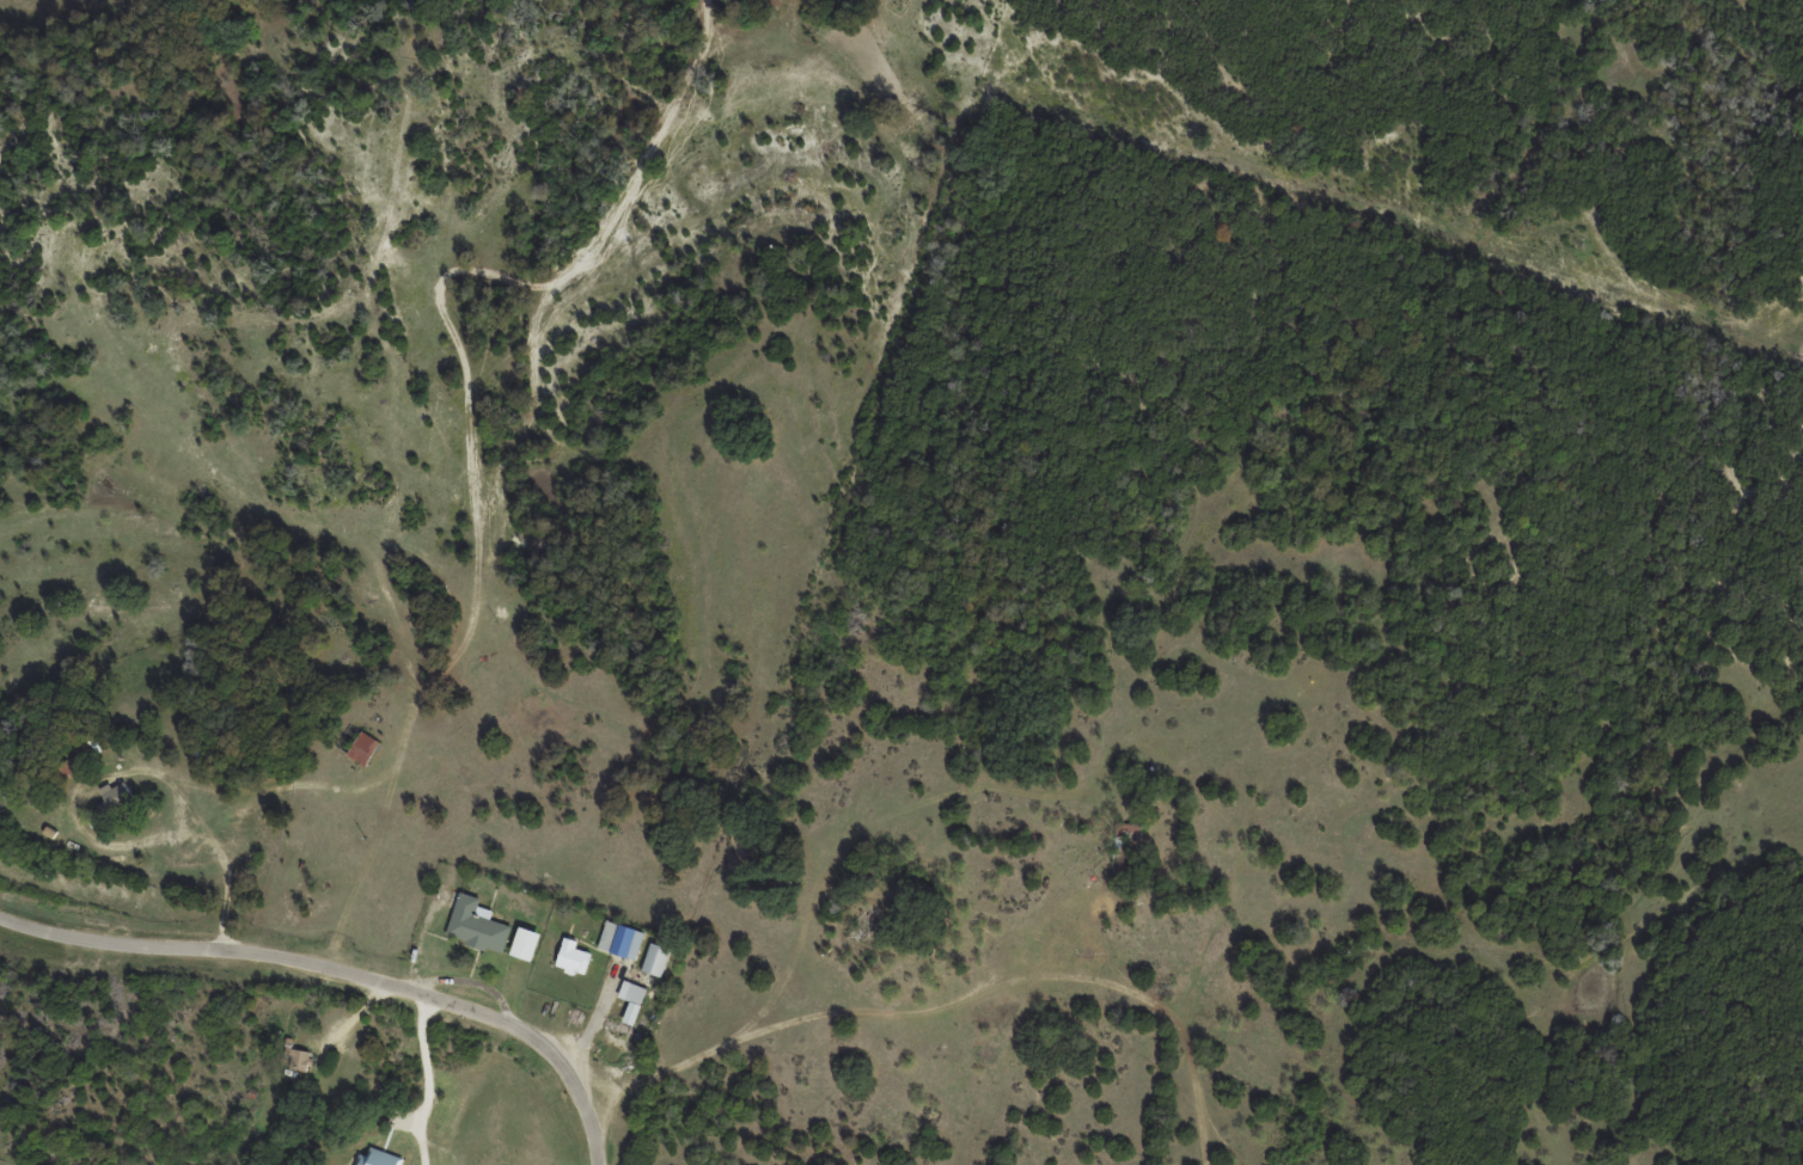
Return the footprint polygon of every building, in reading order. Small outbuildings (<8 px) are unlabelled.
[(344,754),(361,767),(378,744),(360,731),(344,754)] [(99,793),(111,811),(135,796),(123,778),(99,793)] [(1142,826),(1113,823),(1112,843),(1140,845),(1142,826)] [(503,952),(510,925),(475,916),(479,898),(457,892),(445,936),(503,952)] [(597,949),(635,959),(643,931),(605,920),(597,949)] [(543,933),(520,926),(511,955),(534,962),(543,933)] [(575,949),(578,941),(564,937),(555,967),(585,976),(591,953),(575,949)] [(659,977),(670,949),(650,941),(640,969),(659,977)] [(641,1003),(646,989),(630,983),(625,997),(641,1003)] [(313,1052),(292,1048),(288,1068),(309,1072),(313,1052)]
